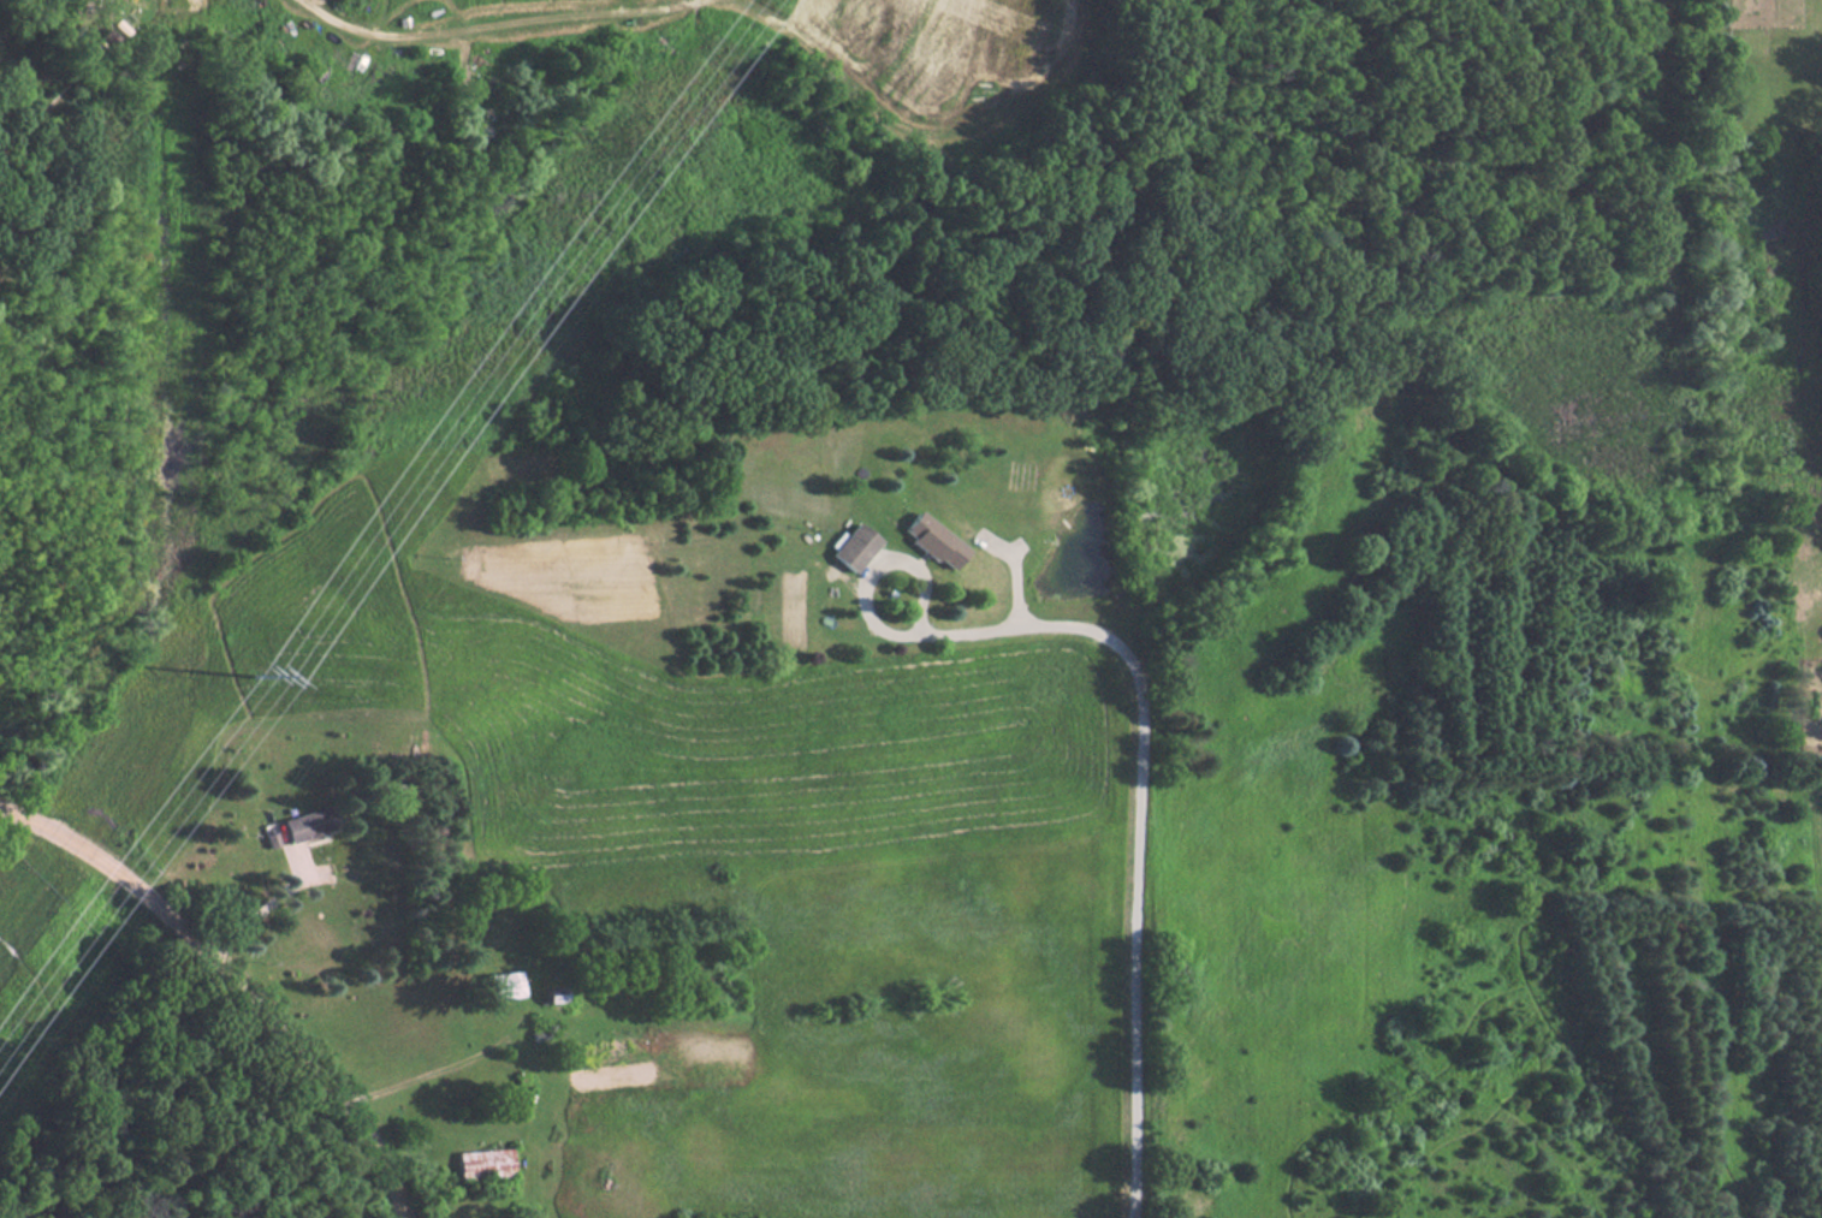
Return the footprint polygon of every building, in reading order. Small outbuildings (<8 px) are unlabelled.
[(962,551),(913,512),(895,534),(944,574),(962,551)] [(877,542),(854,523),(826,557),(849,576),(877,542)] [(287,844),(333,831),(326,808),(281,820),(287,844)] [(485,973),(485,998),(517,998),(517,973),(485,973)] [(455,1151),(456,1180),(510,1177),(509,1148),(455,1151)]
